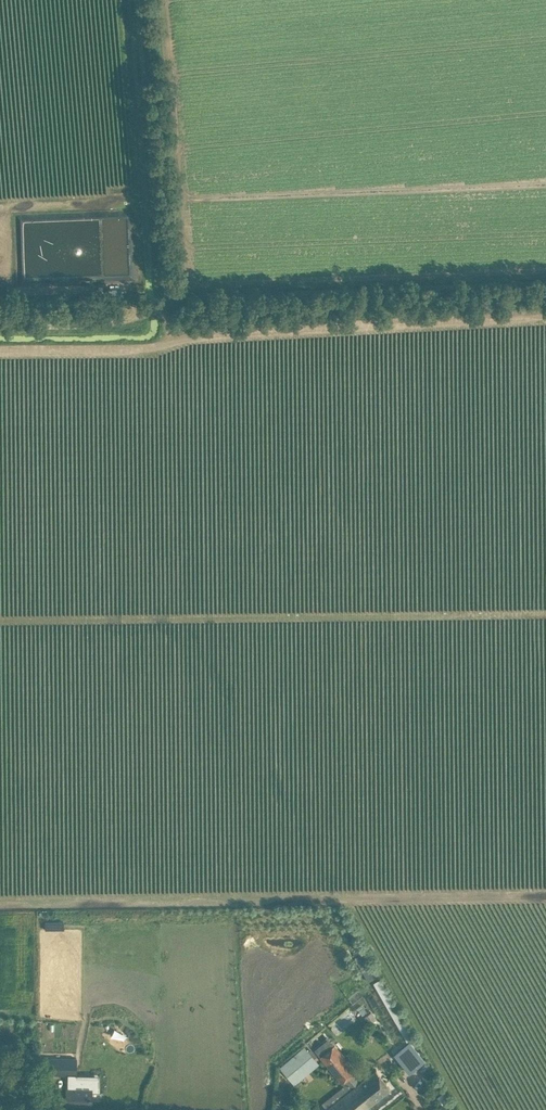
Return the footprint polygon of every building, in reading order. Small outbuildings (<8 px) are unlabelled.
[(409,1072),(424,1060),(409,1042),(394,1053),(409,1072)] [(333,1045),(320,1056),(340,1081),(344,1078),(348,1083),(347,1084),(366,1107),(391,1087),(384,1079),(375,1069),(359,1082),(351,1073),(354,1070),(333,1045)] [(305,1046),(280,1067),(289,1078),(314,1057),(305,1046)] [(91,1103),(91,1092),(91,1088),(75,1087),(75,1056),(44,1056),(43,1073),(68,1074),(67,1088),(67,1102),(91,1103)] [(322,1103),(326,1109),(327,1109),(363,1109),(366,1107),(347,1084),(322,1103)]
